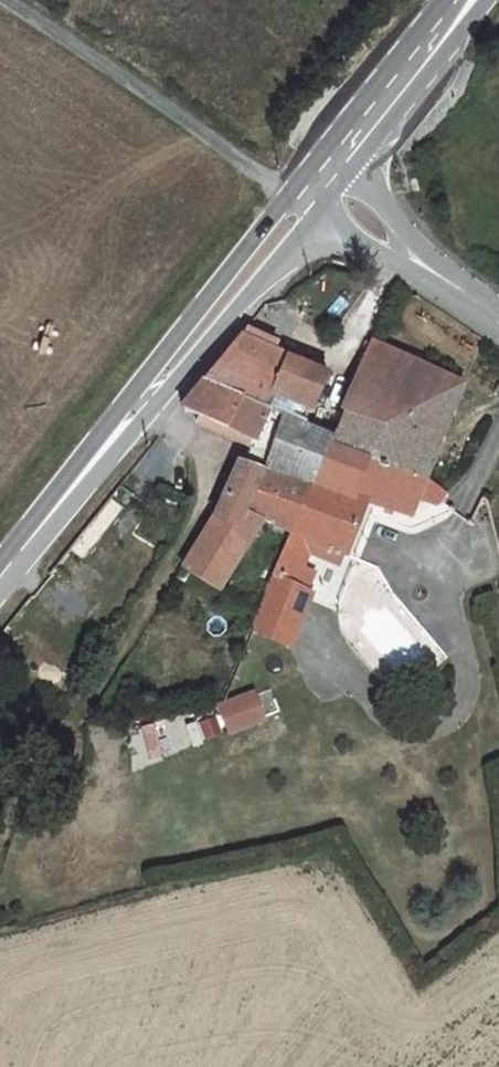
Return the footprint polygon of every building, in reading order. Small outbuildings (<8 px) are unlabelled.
[(242,327),(236,334),(268,347),(272,339),(242,327)] [(236,334),(201,377),(293,417),(314,366),(268,347),(236,334)] [(427,483),(438,504),(445,494),(430,466),(463,379),(370,339),(329,432),(325,442),(368,459),(427,483)] [(293,417),(201,377),(179,405),(231,428),(249,435),(238,456),(304,486),(306,481),(351,498),(368,459),(325,442),(329,432),(311,425),(293,417)] [(297,506),(304,486),(238,456),(208,514),(178,571),(216,592),(262,524),(286,535),(297,506)] [(351,498),(363,502),(409,519),(416,504),(438,504),(427,483),(368,459),(351,498)] [(363,502),(351,498),(306,481),(304,486),(297,506),(352,527),(363,502)] [(303,541),(340,554),(352,527),(297,506),(286,535),(250,625),(288,641),(306,596),(298,592),(306,572),(294,565),(303,541)] [(245,697),(218,713),(227,731),(255,715),(245,697)]
